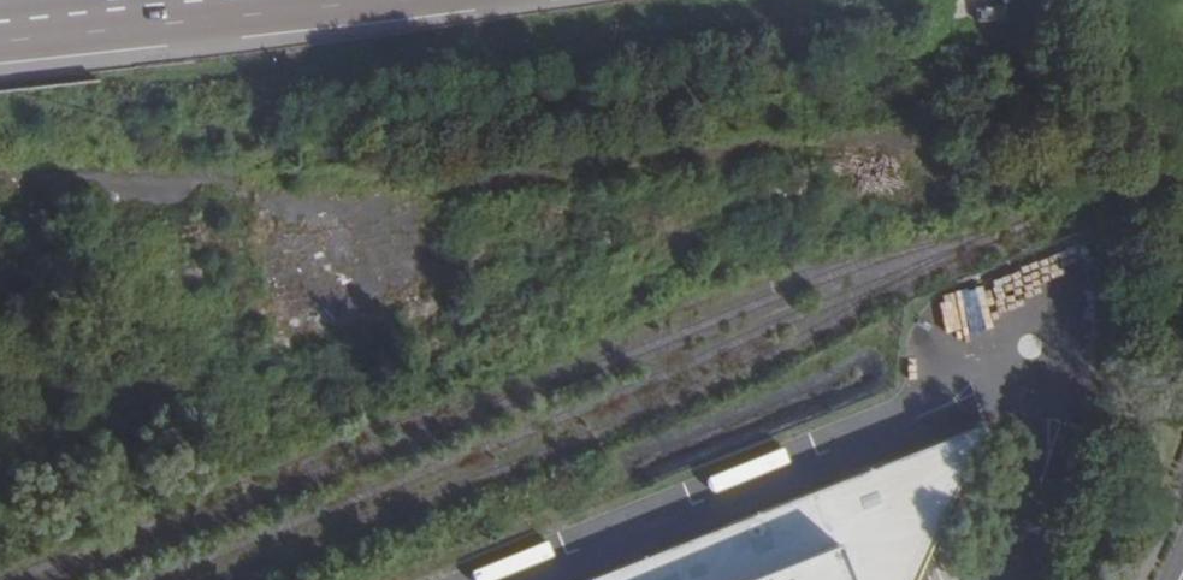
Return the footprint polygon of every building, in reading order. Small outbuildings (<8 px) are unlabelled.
[(1008,23),(1006,10),(974,13),(975,28),(1008,23)]
